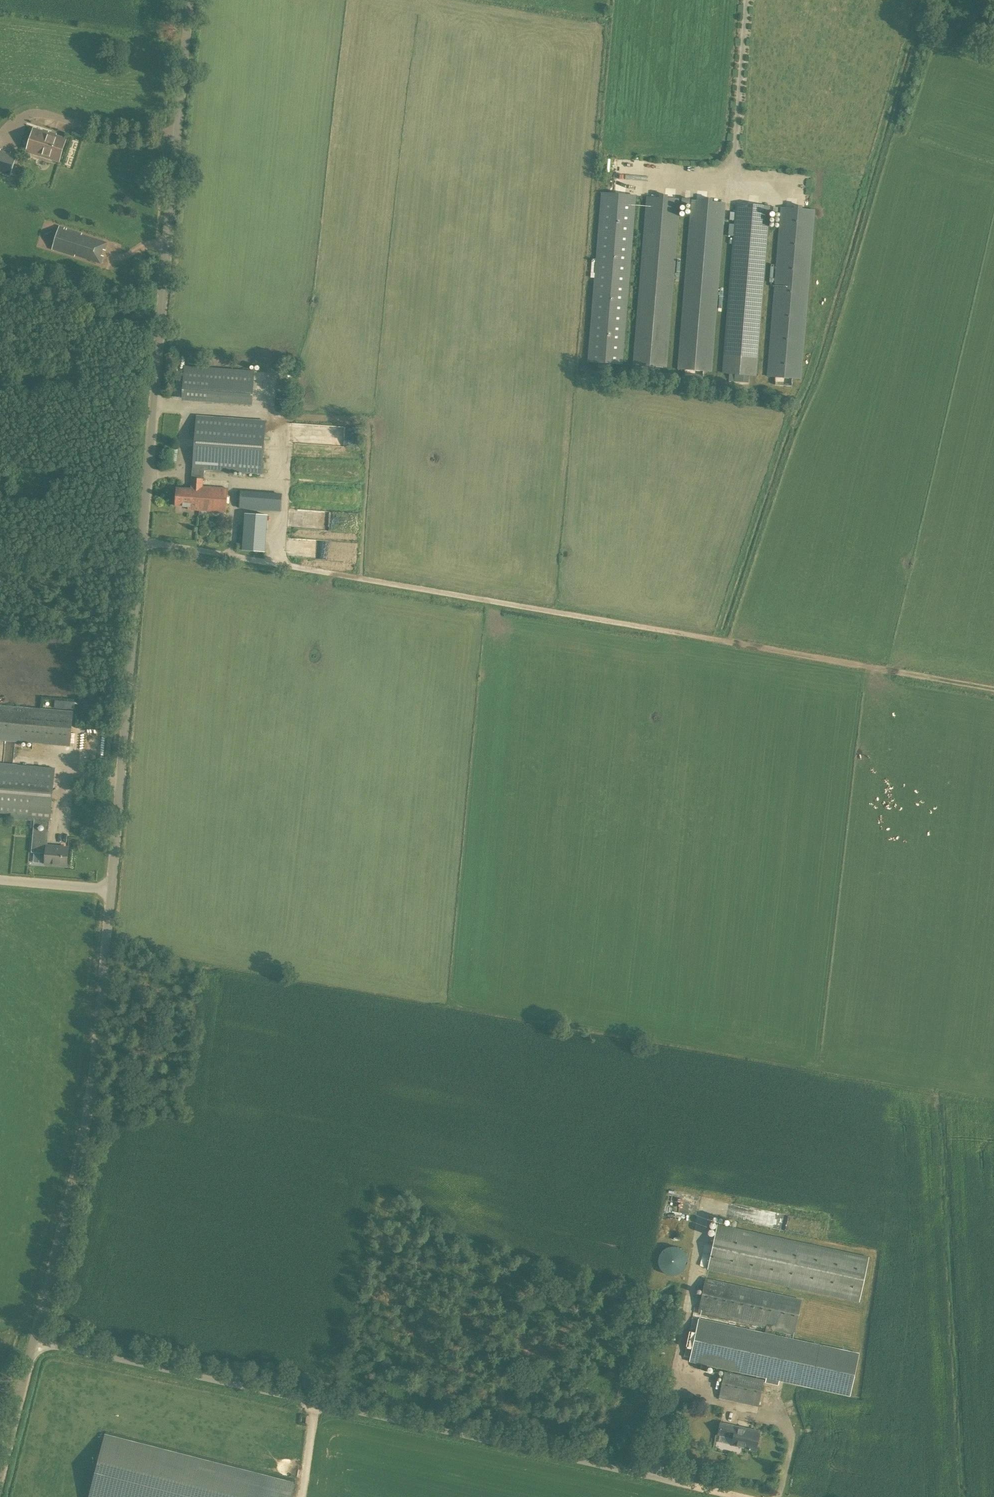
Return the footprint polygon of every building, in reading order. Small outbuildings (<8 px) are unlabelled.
[(59,162),(66,139),(34,129),(26,152),(59,162)] [(0,150),(1,149),(0,148),(0,173),(11,176),(18,154),(11,151),(10,153),(0,150)] [(590,362),(623,364),(637,196),(633,196),(634,190),(608,188),(608,194),(604,193),(590,362)] [(668,198),(668,195),(659,194),(659,197),(647,196),(633,366),(667,368),(681,199),(668,198)] [(713,202),(713,199),(704,198),(704,201),(691,200),(677,370),(712,372),(726,203),(713,202)] [(756,376),(770,206),(736,203),(722,372),(729,373),(729,381),(748,382),(749,375),(756,376)] [(802,209),(802,206),(794,205),(794,208),(781,207),(767,377),(801,379),(815,210),(802,209)] [(81,235),(81,234),(60,227),(53,249),(74,256),(75,255),(100,263),(103,256),(101,255),(103,250),(104,250),(107,243),(81,235)] [(252,405),(254,371),(185,366),(182,398),(209,400),(209,402),(252,405)] [(262,474),(266,421),(196,416),(192,479),(191,488),(176,488),(175,506),(188,507),(188,510),(226,512),(228,488),(203,487),(203,479),(204,470),(262,474)] [(358,431),(305,426),(303,440),(357,445),(358,431)] [(270,495),(264,494),(264,492),(241,491),(239,508),(280,512),(282,494),(270,493),(270,495)] [(267,515),(245,513),(242,550),(265,552),(267,515)] [(73,711),(0,705),(0,740),(70,746),(73,711)] [(67,866),(68,848),(47,846),(45,864),(67,866)] [(859,1302),(869,1256),(717,1224),(707,1269),(859,1302)] [(667,1274),(669,1275),(672,1275),(674,1275),(676,1275),(679,1274),(681,1272),(683,1271),(685,1269),(686,1267),(687,1264),(687,1262),(687,1259),(687,1257),(686,1255),(685,1252),(683,1250),(681,1249),(679,1247),(677,1246),(675,1246),(672,1246),(670,1246),(667,1247),(665,1248),(663,1249),(661,1251),(660,1253),(659,1255),(658,1258),(658,1260),(658,1263),(658,1265),(659,1267),(661,1269),(663,1271),(664,1273),(667,1274)] [(859,1353),(774,1334),(775,1331),(795,1336),(802,1300),(705,1279),(698,1314),(766,1328),(765,1332),(699,1318),(690,1361),(701,1364),(700,1369),(706,1371),(707,1365),(725,1369),(766,1378),(766,1382),(778,1386),(778,1383),(778,1381),(849,1395),(859,1353)] [(679,1306),(682,1296),(675,1294),(673,1304),(679,1306)] [(678,1329),(680,1320),(672,1318),(671,1328),(678,1329)] [(764,1380),(759,1378),(724,1371),(719,1398),(758,1407),(764,1380)] [(756,1451),(760,1431),(721,1422),(718,1434),(734,1438),(732,1444),(747,1448),(747,1449),(756,1451)] [(89,1496),(289,1496),(293,1483),(105,1435),(89,1496)]
